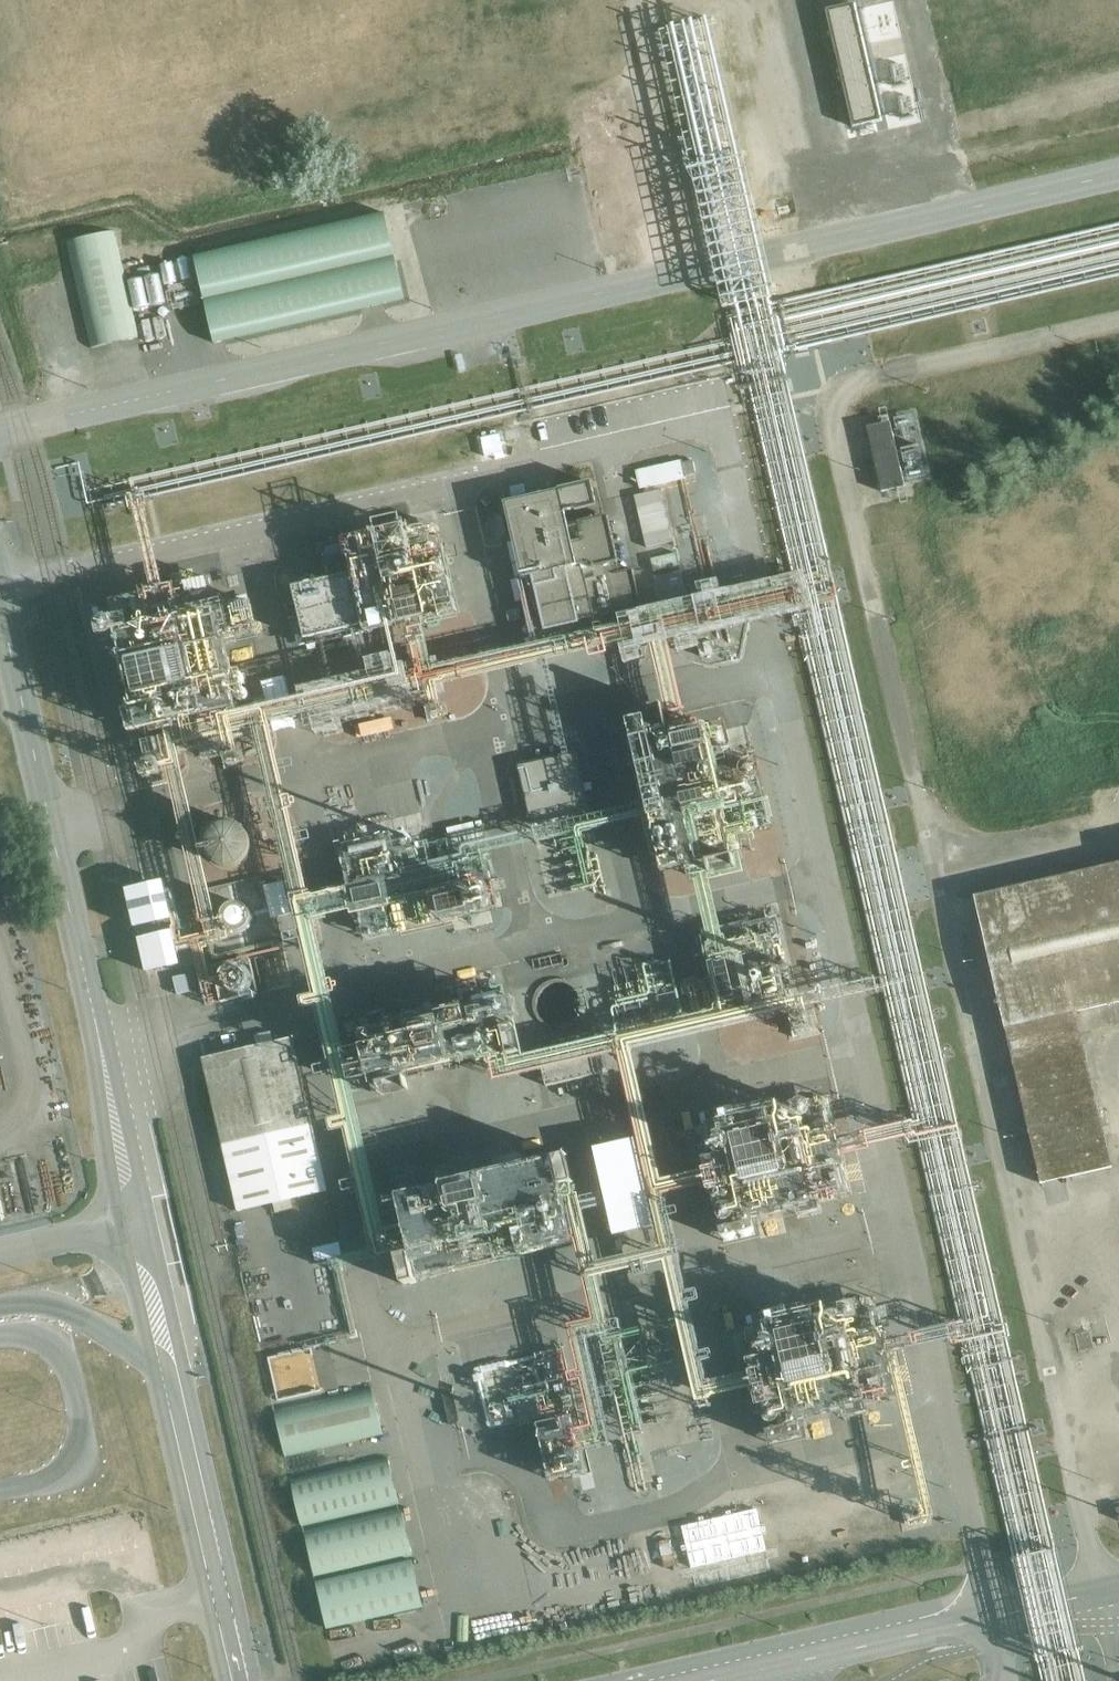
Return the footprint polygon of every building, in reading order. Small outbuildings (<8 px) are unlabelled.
[(912,119),(888,1),(824,14),(848,132),(912,119)] [(706,32),(659,39),(674,136),(692,134),(690,124),(720,119),(706,32)] [(380,220),(187,258),(204,344),(397,307),(380,220)] [(736,312),(740,329),(736,330),(737,337),(732,338),(732,341),(110,483),(113,495),(105,497),(108,507),(132,502),(144,499),(744,360),(795,585),(790,587),(795,605),(881,978),(786,999),(780,971),(784,970),(784,969),(785,970),(787,970),(788,968),(788,966),(787,965),(786,964),(784,965),(783,966),(782,964),(779,964),(776,947),(785,945),(777,917),(721,929),(710,880),(744,872),(740,855),(753,852),(748,829),(771,824),(754,753),(733,757),(724,719),(688,728),(668,638),(666,638),(664,634),(649,638),(671,733),(669,734),(668,728),(651,732),(646,714),(629,718),(649,804),(641,806),(644,819),(653,857),(656,856),(657,862),(660,864),(662,873),(687,868),(689,878),(693,878),(693,882),(695,882),(710,945),(706,946),(713,974),(685,980),(693,1019),(688,1020),(674,955),(604,971),(618,1036),(526,1056),(507,974),(444,988),(445,997),(359,1016),(376,1095),(382,1094),(380,1081),(474,1057),(489,1074),(493,1073),(494,1080),(542,1070),(546,1086),(600,1074),(597,1057),(618,1053),(637,1138),(651,1135),(632,1050),(756,1021),(755,1018),(884,990),(914,1123),(917,1135),(960,1323),(884,1339),(882,1330),(884,1329),(875,1294),(821,1307),(820,1302),(768,1314),(769,1319),(756,1322),(763,1355),(750,1358),(753,1371),(707,1381),(703,1364),(703,1362),(703,1361),(712,1360),(713,1359),(713,1358),(714,1357),(712,1352),(711,1350),(710,1350),(709,1350),(701,1352),(693,1323),(680,1326),(697,1402),(709,1400),(708,1397),(750,1388),(751,1393),(758,1391),(771,1445),(805,1438),(804,1428),(867,1414),(866,1409),(886,1404),(885,1399),(897,1396),(912,1461),(905,1462),(904,1464),(903,1466),(904,1467),(905,1469),(906,1470),(913,1468),(915,1468),(915,1470),(926,1517),(934,1515),(898,1351),(964,1336),(1026,1610),(1035,1651),(1076,1641),(1066,1600),(781,352),(1118,275),(1118,224),(736,312)] [(66,242),(91,349),(139,338),(114,231),(66,242)] [(912,414),(894,418),(897,430),(900,429),(901,436),(904,436),(904,439),(911,438),(910,436),(912,435),(911,427),(914,426),(912,414)] [(866,428),(881,491),(905,486),(890,422),(866,428)] [(906,469),(908,481),(926,477),(924,464),(920,465),(919,460),(922,459),(919,449),(902,453),(904,463),(906,463),(907,469),(906,469)] [(681,461),(636,471),(640,489),(685,479),(684,476),(696,473),(693,461),(682,463),(681,461)] [(525,482),(507,486),(511,502),(506,503),(514,542),(507,544),(516,579),(510,581),(516,602),(525,600),(533,637),(606,621),(605,617),(641,609),(633,570),(619,572),(617,562),(619,562),(608,515),(599,517),(595,499),(582,502),(586,519),(567,523),(560,492),(528,498),(525,482)] [(668,519),(662,494),(636,500),(641,526),(668,519)] [(576,753),(569,755),(548,660),(649,638),(664,634),(795,605),(790,587),(653,617),(653,618),(432,669),(425,638),(426,638),(422,624),(458,617),(435,520),(321,547),(328,579),(293,587),(308,651),(317,649),(316,643),(355,636),(366,685),(204,722),(202,716),(237,708),(229,679),(232,678),(231,681),(232,683),(233,685),(235,687),(237,688),(239,688),(239,689),(238,690),(236,692),(235,693),(235,697),(236,699),(237,701),(238,702),(240,702),(243,703),(245,702),(247,700),(248,698),(248,695),(248,693),(246,691),(244,690),(242,689),(241,687),(242,686),(244,685),(245,682),(245,680),(244,678),(242,676),(239,674),(237,674),(235,675),(226,640),(256,633),(250,605),(227,609),(225,604),(223,605),(222,601),(217,602),(212,579),(207,581),(207,578),(173,586),(172,585),(163,586),(144,499),(132,502),(152,589),(143,591),(144,594),(109,602),(131,711),(125,712),(129,730),(155,725),(156,730),(165,728),(167,737),(160,739),(166,763),(160,764),(160,761),(153,762),(153,764),(142,767),(144,775),(148,774),(149,780),(162,776),(162,773),(168,772),(182,834),(178,835),(180,842),(184,841),(203,925),(209,923),(210,931),(214,931),(215,934),(176,942),(178,952),(226,942),(226,941),(261,932),(252,893),(213,902),(177,744),(256,726),(299,930),(285,933),(284,934),(284,936),(285,941),(285,942),(287,943),(288,943),(301,940),(313,993),(301,996),(300,997),(300,999),(302,1008),(303,1009),(304,1009),(316,1007),(328,1062),(316,1065),(315,1065),(314,1066),(314,1068),(315,1074),(316,1075),(316,1076),(317,1076),(331,1073),(340,1115),(329,1118),(328,1119),(328,1120),(330,1129),(330,1131),(331,1132),(333,1132),(344,1130),(355,1178),(343,1181),(342,1181),(342,1182),(341,1183),(343,1191),(345,1192),(358,1189),(374,1260),(412,1252),(414,1262),(440,1256),(438,1245),(514,1228),(520,1254),(576,1242),(594,1317),(568,1324),(576,1367),(601,1362),(621,1436),(624,1436),(636,1491),(647,1489),(634,1433),(645,1430),(632,1373),(629,1374),(621,1339),(680,1326),(693,1323),(690,1306),(690,1304),(690,1303),(691,1303),(699,1301),(700,1301),(700,1300),(700,1299),(698,1292),(698,1291),(697,1290),(696,1290),(689,1292),(688,1292),(687,1292),(686,1291),(678,1249),(687,1247),(685,1241),(676,1242),(667,1202),(662,1202),(661,1196),(708,1185),(713,1207),(718,1206),(723,1237),(754,1231),(753,1227),(800,1217),(799,1216),(821,1211),(818,1202),(830,1199),(831,1205),(842,1202),(841,1196),(851,1194),(842,1156),(870,1150),(868,1146),(917,1135),(914,1123),(862,1133),(861,1132),(837,1137),(835,1128),(828,1130),(824,1110),(831,1108),(829,1101),(797,1107),(798,1105),(775,1109),(774,1102),(728,1113),(728,1112),(725,1113),(725,1111),(716,1113),(718,1122),(707,1124),(707,1125),(701,1127),(704,1137),(709,1136),(714,1157),(704,1159),(706,1170),(661,1181),(651,1135),(637,1138),(594,1148),(604,1192),(579,1197),(578,1194),(562,1198),(554,1159),(398,1195),(405,1226),(386,1230),(315,920),(351,911),(352,916),(360,914),(365,938),(499,908),(491,872),(486,873),(483,857),(548,841),(561,895),(606,884),(594,830),(644,819),(641,806),(486,839),(484,827),(474,828),(474,823),(448,829),(449,835),(446,836),(447,840),(426,844),(426,843),(417,845),(416,839),(407,841),(408,846),(395,849),(391,834),(344,845),(348,860),(344,861),(350,886),(315,896),(312,895),(309,896),(269,724),(542,662),(564,756),(519,766),(532,825),(590,811),(576,753)] [(734,596),(728,569),(717,572),(723,599),(734,596)] [(346,721),(371,714),(368,704),(343,711),(346,721)] [(386,720),(360,726),(362,736),(388,730),(386,720)] [(388,811),(407,806),(392,743),(373,748),(388,811)] [(333,820),(343,820),(341,796),(331,797),(333,820)] [(208,856),(213,862),(219,867),(226,869),(233,868),(240,866),(247,861),(251,854),(252,846),(251,838),(247,831),(241,826),(234,823),(226,822),(219,824),(212,829),(208,835),(206,842),(206,849),(208,856)] [(976,896),(1047,1183),(1112,1167),(1077,1012),(1118,1002),(1118,863),(976,896)] [(173,921),(164,881),(127,889),(136,929),(173,921)] [(264,886),(272,918),(292,914),(284,881),(264,886)] [(282,922),(268,922),(268,939),(282,940),(282,922)] [(174,930),(137,937),(145,972),(181,965),(178,952),(176,942),(174,930)] [(240,950),(241,967),(273,966),(272,949),(240,950)] [(162,974),(167,991),(180,986),(175,970),(162,974)] [(328,1190),(292,1038),(204,1059),(238,1211),(328,1190)] [(568,1155),(555,1158),(561,1185),(573,1183),(568,1155)] [(316,1247),(321,1248),(321,1238),(304,1238),(303,1270),(316,1271),(316,1247)] [(410,1254),(398,1256),(404,1284),(416,1281),(410,1254)] [(267,1397),(311,1387),(300,1343),(257,1353),(267,1397)] [(372,1388),(276,1410),(286,1457),(383,1435),(372,1388)] [(585,1422),(532,1435),(545,1491),(582,1482),(572,1443),(589,1439),(585,1422)] [(399,1504),(388,1456),(291,1479),(303,1526),(399,1504)] [(1076,1641),(1035,1651),(1042,1680),(1085,1680),(1076,1641)]
